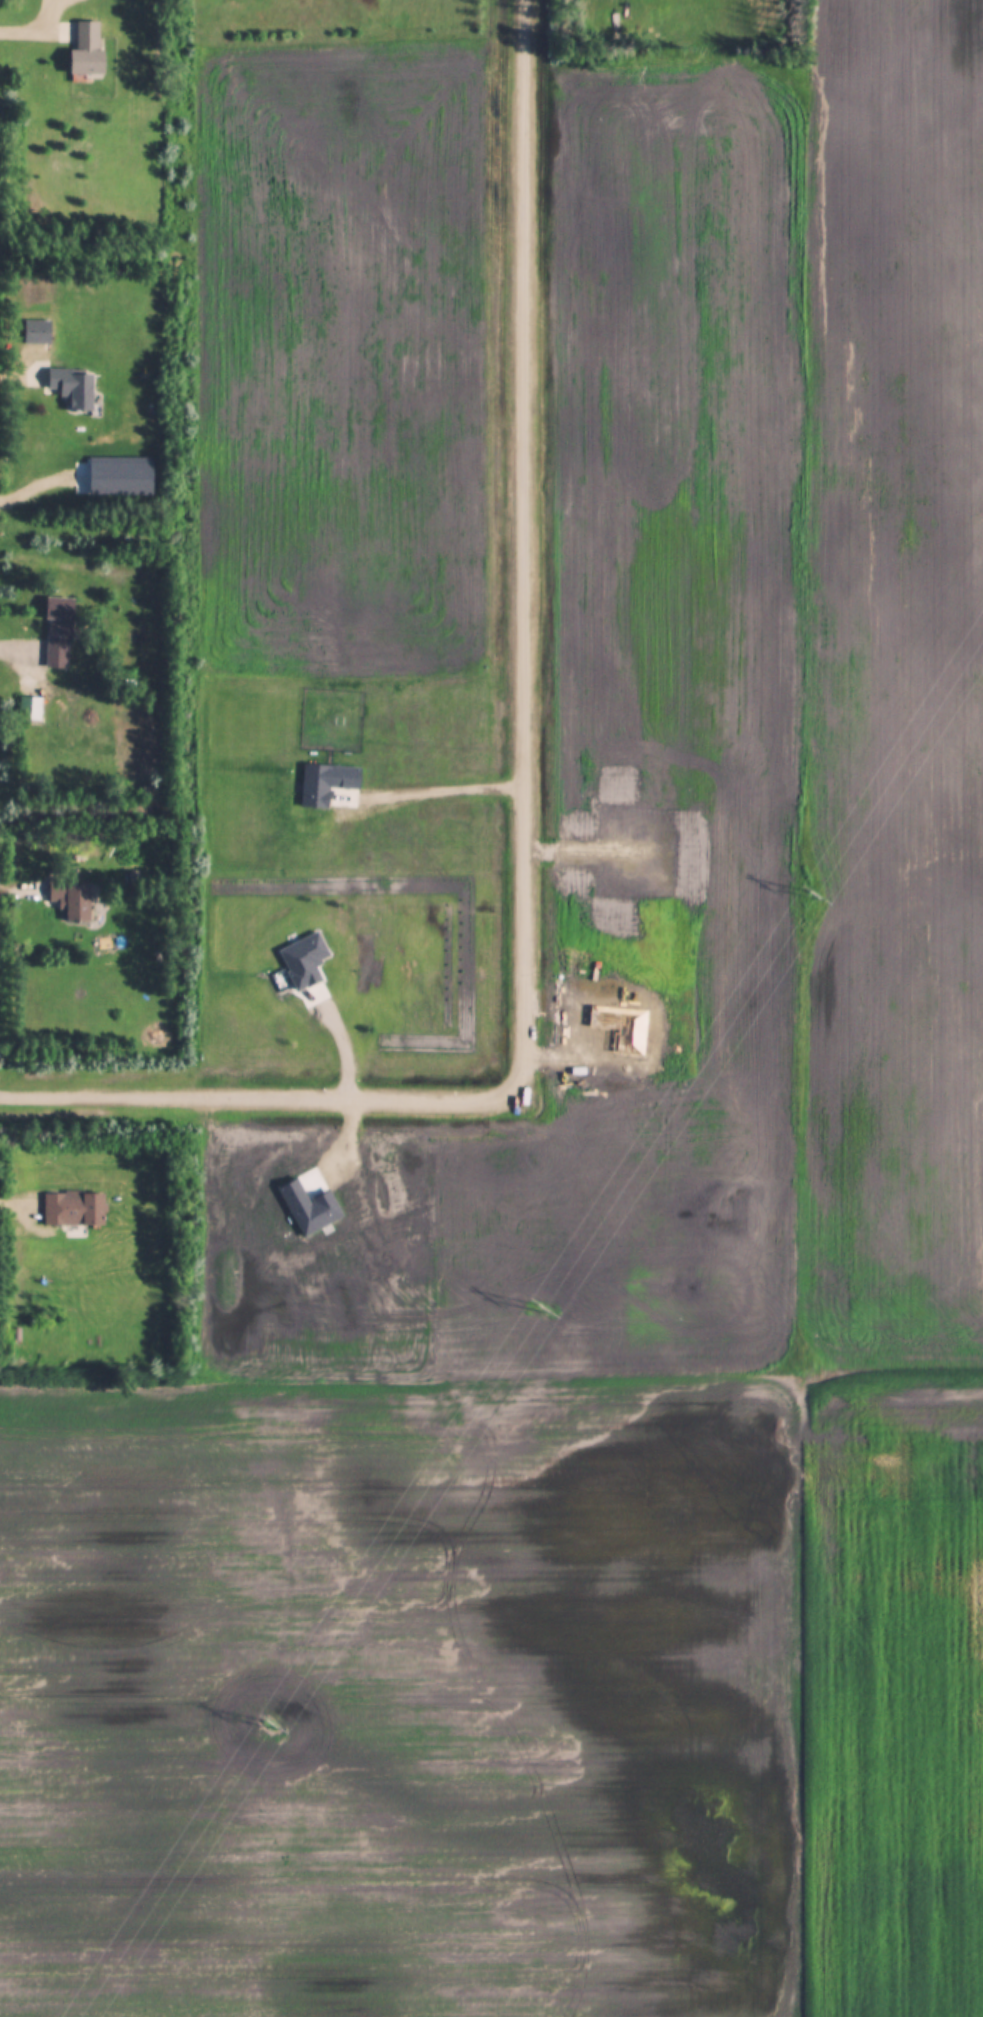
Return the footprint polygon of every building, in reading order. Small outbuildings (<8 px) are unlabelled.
[(102,24),(58,24),(58,45),(70,45),(71,77),(103,76),(102,24)] [(51,345),(51,321),(25,321),(25,345),(51,345)] [(93,371),(48,370),(48,393),(60,393),(60,402),(66,402),(65,414),(92,414),(93,371)] [(46,669),(71,670),(72,599),(47,598),(46,669)] [(41,698),(20,698),(20,722),(41,722),(41,698)] [(49,903),(59,903),(59,910),(67,910),(67,922),(90,922),(90,884),(49,884),(49,903)] [(106,1226),(106,1194),(44,1194),(44,1226),(106,1226)]
